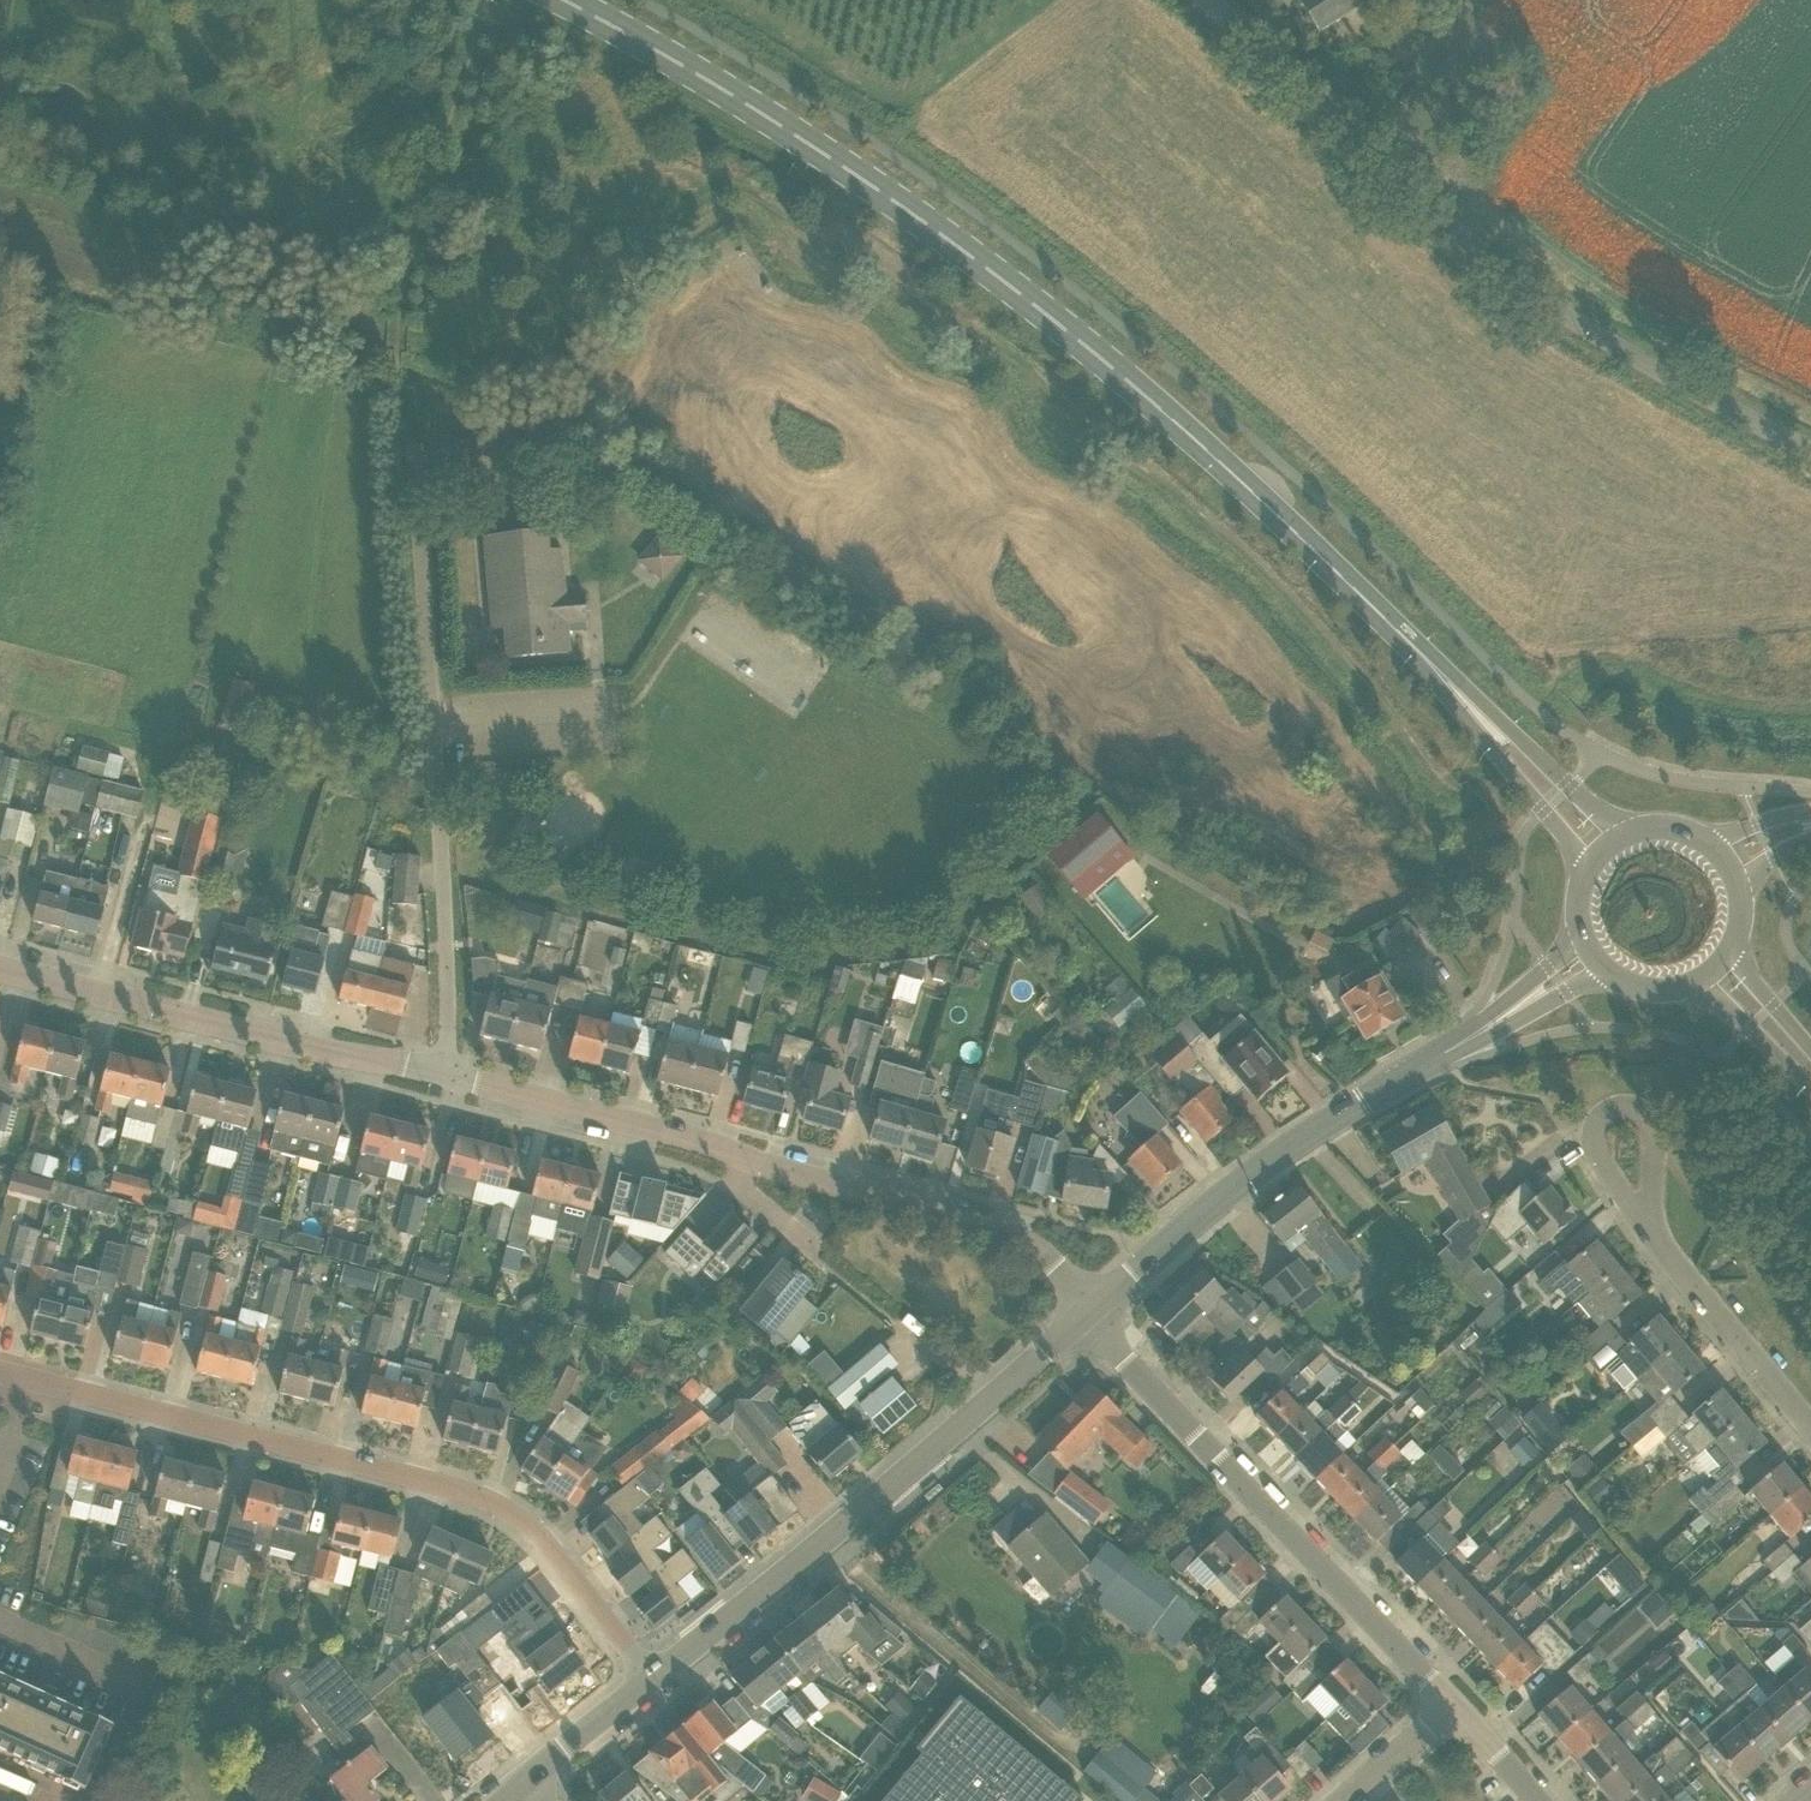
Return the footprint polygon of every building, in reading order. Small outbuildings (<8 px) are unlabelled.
[(1318,33),(1319,32),(1319,33),(1371,0),(1298,0),(1318,33)] [(507,659),(571,653),(569,623),(587,621),(585,594),(566,595),(562,550),(549,551),(548,532),(484,537),(492,628),(505,627),(507,659)] [(659,536),(638,561),(663,582),(684,557),(659,536)] [(241,735),(256,686),(234,679),(219,728),(241,735)] [(103,778),(104,776),(109,754),(110,752),(82,746),(81,751),(77,770),(76,772),(103,778)] [(79,813),(81,805),(95,808),(96,808),(103,780),(54,767),(45,805),(79,813)] [(116,813),(135,818),(142,790),(103,780),(96,808),(116,813)] [(0,838),(0,839),(13,843),(32,848),(40,816),(8,808),(0,838)] [(1120,839),(1097,813),(1046,857),(1083,900),(1097,888),(1083,871),(1120,839)] [(203,882),(210,850),(186,845),(179,876),(181,877),(203,882)] [(389,868),(390,851),(371,850),(371,867),(389,868)] [(234,856),(220,853),(213,876),(228,880),(234,856)] [(420,857),(396,855),(393,904),(417,906),(420,857)] [(9,862),(8,861),(0,859),(0,897),(9,862)] [(33,921),(64,929),(77,879),(47,871),(33,921)] [(108,888),(97,885),(77,879),(64,929),(96,937),(108,888)] [(1055,909),(1039,884),(1020,896),(1037,921),(1055,909)] [(185,957),(199,900),(177,895),(149,889),(144,911),(142,911),(134,947),(165,955),(166,953),(185,957)] [(341,933),(350,896),(331,892),(322,928),(341,933)] [(363,938),(374,898),(353,892),(343,933),(357,937),(363,938)] [(546,908),(518,900),(512,922),(511,926),(538,934),(546,908)] [(539,940),(553,944),(560,915),(546,912),(539,940)] [(1399,912),(1372,945),(1393,963),(1421,930),(1399,912)] [(268,981),(276,947),(281,926),(248,917),(244,930),(222,925),(212,967),(268,981)] [(974,937),(985,942),(990,933),(991,930),(980,924),(974,937)] [(339,1000),(370,1008),(384,958),(386,948),(385,944),(363,938),(357,937),(354,951),(351,950),(339,1000)] [(294,942),(283,985),(316,994),(327,951),(294,942)] [(614,948),(610,965),(623,968),(627,951),(614,948)] [(402,1016),(415,965),(384,958),(370,1008),(402,1016)] [(499,961),(485,958),(471,959),(473,982),(471,992),(490,997),(480,1036),(511,1044),(526,983),(496,975),(499,961)] [(957,963),(938,958),(933,977),(952,982),(957,963)] [(901,979),(921,984),(926,965),(906,960),(901,979)] [(851,970),(835,966),(830,986),(829,988),(845,992),(851,970)] [(983,971),(963,966),(959,983),(979,988),(983,971)] [(888,972),(890,977),(893,978),(895,979),(899,975),(898,969),(892,968),(888,972)] [(1356,977),(1355,975),(1354,973),(1344,972),(1327,982),(1327,988),(1346,1019),(1352,1016),(1365,1039),(1403,1017),(1379,978),(1372,982),(1366,971),(1356,977)] [(526,983),(511,1044),(541,1051),(553,1003),(567,1006),(574,980),(560,976),(558,986),(527,978),(526,982),(526,983)] [(581,1010),(588,983),(574,980),(567,1006),(581,1010)] [(657,1029),(663,1003),(661,1002),(664,991),(652,988),(642,1025),(657,1029)] [(1103,1013),(1118,1027),(1141,1002),(1127,988),(1103,1013)] [(1186,1002),(1174,988),(1163,998),(1176,1012),(1186,1002)] [(657,1029),(671,1032),(669,1040),(657,1081),(688,1089),(698,1048),(702,1033),(672,1025),(677,1007),(663,1003),(657,1029)] [(1059,1023),(1063,1027),(1074,1017),(1063,1005),(1052,1015),(1059,1023)] [(1175,1023),(1183,1037),(1196,1029),(1187,1015),(1175,1023)] [(1288,1074),(1239,1016),(1209,1042),(1202,1034),(1186,1047),(1224,1091),(1238,1078),(1257,1100),(1288,1074)] [(579,1018),(569,1059),(599,1066),(610,1025),(579,1018)] [(730,1048),(744,1052),(750,1025),(736,1021),(730,1048)] [(610,1025),(599,1066),(629,1074),(640,1033),(610,1025)] [(28,1068),(47,1073),(56,1036),(25,1028),(11,1084),(24,1087),(28,1068)] [(866,1030),(850,1085),(866,1090),(879,1046),(882,1034),(866,1030)] [(72,1099),(86,1044),(56,1036),(47,1073),(64,1077),(59,1096),(72,1099)] [(753,1071),(744,1104),(781,1114),(790,1082),(794,1064),(795,1062),(793,1061),(799,1039),(790,1036),(784,1058),(779,1057),(773,1077),(753,1071)] [(1207,1142),(1232,1121),(1217,1103),(1219,1101),(1211,1091),(1217,1085),(1178,1037),(1152,1058),(1172,1082),(1176,1078),(1195,1100),(1181,1111),(1207,1142)] [(794,1064),(808,1067),(808,1065),(809,1064),(814,1043),(799,1039),(793,1061),(795,1062),(794,1064)] [(1310,1054),(1312,1056),(1321,1063),(1322,1062),(1326,1057),(1327,1057),(1328,1056),(1327,1056),(1327,1050),(1328,1050),(1328,1049),(1327,1049),(1323,1045),(1322,1045),(1322,1046),(1316,1047),(1316,1046),(1315,1047),(1316,1048),(1311,1053),(1310,1054)] [(698,1048),(688,1089),(718,1097),(728,1055),(698,1048)] [(1037,1054),(1036,1053),(1025,1063),(1033,1073),(1046,1087),(1062,1092),(1067,1076),(1052,1071),(1037,1054)] [(131,1099),(141,1063),(110,1055),(95,1111),(108,1114),(113,1095),(131,1099)] [(161,1107),(171,1070),(141,1063),(131,1099),(126,1119),(121,1137),(151,1144),(154,1134),(169,1139),(176,1110),(161,1107)] [(808,1065),(808,1067),(801,1088),(813,1091),(804,1121),(841,1131),(849,1102),(834,1097),(841,1074),(809,1064),(808,1065)] [(871,1140),(903,1149),(924,1079),(881,1065),(869,1102),(881,1105),(871,1140)] [(959,1076),(950,1108),(968,1113),(977,1081),(959,1076)] [(218,1122),(228,1085),(196,1077),(187,1114),(176,1110),(169,1139),(160,1171),(174,1175),(185,1134),(195,1137),(200,1117),(218,1122)] [(933,1158),(935,1158),(946,1122),(929,1117),(934,1099),(932,1098),(936,1082),(924,1079),(903,1149),(902,1154),(903,1154),(905,1150),(917,1153),(915,1157),(932,1161),(933,1158)] [(1019,1124),(1035,1129),(1044,1097),(1046,1087),(1024,1081),(1015,1114),(1022,1116),(1019,1124)] [(241,1155),(257,1093),(228,1085),(218,1122),(212,1147),(241,1155)] [(980,1106),(1006,1116),(1013,1097),(987,1087),(980,1106)] [(1130,1159),(1156,1188),(1181,1166),(1155,1137),(1169,1125),(1141,1093),(1114,1118),(1142,1149),(1130,1159)] [(301,1159),(315,1102),(284,1094),(270,1151),(301,1159)] [(329,1166),(345,1110),(315,1102),(301,1159),(329,1166)] [(4,1132),(12,1107),(0,1103),(0,1131),(4,1132)] [(1490,1204),(1432,1106),(1431,1107),(1382,1135),(1380,1136),(1402,1175),(1425,1161),(1460,1221),(1490,1204)] [(1008,1139),(1013,1123),(981,1113),(976,1130),(979,1131),(968,1168),(973,1169),(972,1172),(984,1176),(985,1173),(1001,1178),(1006,1162),(1007,1163),(1013,1141),(1008,1139)] [(38,1114),(31,1140),(43,1143),(51,1117),(38,1114)] [(76,1143),(93,1147),(100,1119),(83,1115),(76,1143)] [(391,1162),(400,1125),(370,1117),(355,1173),(369,1176),(386,1181),(391,1162)] [(416,1188),(431,1133),(400,1125),(391,1162),(409,1166),(404,1185),(416,1188)] [(1019,1187),(1042,1194),(1063,1201),(1069,1159),(1071,1149),(1063,1133),(1049,1140),(1032,1136),(1018,1188),(1019,1188),(1019,1187)] [(477,1182),(486,1147),(456,1139),(447,1174),(477,1182)] [(507,1190),(516,1155),(486,1147),(477,1182),(507,1190)] [(1071,1149),(1069,1159),(1063,1201),(1063,1202),(1106,1209),(1110,1176),(1090,1174),(1092,1161),(1086,1160),(1088,1151),(1071,1149)] [(61,1160),(35,1153),(30,1172),(55,1180),(61,1160)] [(263,1205),(273,1166),(253,1161),(251,1169),(252,1169),(244,1200),(263,1205)] [(561,1217),(564,1204),(573,1169),(542,1161),(533,1196),(520,1192),(504,1260),(501,1269),(519,1274),(521,1264),(533,1216),(559,1222),(560,1217),(561,1217)] [(251,1169),(234,1164),(225,1195),(244,1200),(252,1169),(251,1169)] [(601,1177),(573,1169),(564,1204),(561,1217),(560,1217),(559,1222),(557,1227),(580,1233),(579,1235),(586,1237),(587,1234),(591,1218),(592,1211),(601,1177)] [(25,1195),(30,1175),(14,1171),(8,1190),(25,1195)] [(110,1184),(109,1190),(134,1197),(132,1203),(148,1207),(154,1182),(114,1171),(110,1184)] [(330,1217),(339,1177),(321,1173),(312,1213),(330,1217)] [(620,1173),(609,1215),(673,1231),(706,1195),(705,1194),(699,1200),(665,1192),(667,1185),(642,1178),(640,1186),(619,1181),(621,1173),(620,1173)] [(85,1189),(85,1190),(95,1192),(106,1195),(107,1196),(107,1195),(109,1190),(110,1184),(88,1179),(85,1189)] [(355,1211),(362,1184),(342,1179),(336,1207),(355,1211)] [(1524,1225),(1544,1244),(1575,1218),(1549,1187),(1537,1197),(1525,1183),(1526,1181),(1525,1180),(1497,1208),(1490,1223),(1504,1242),(1524,1225)] [(1324,1264),(1346,1247),(1320,1214),(1297,1184),(1295,1186),(1296,1186),(1282,1197),(1282,1196),(1281,1197),(1281,1198),(1277,1201),(1275,1202),(1262,1213),(1261,1212),(1260,1214),(1283,1243),(1299,1231),(1324,1264)] [(95,1192),(94,1196),(92,1205),(98,1206),(104,1204),(106,1195),(95,1192)] [(416,1236),(425,1199),(406,1194),(397,1231),(416,1236)] [(235,1231),(244,1200),(225,1195),(222,1208),(198,1202),(194,1220),(235,1231)] [(197,1204),(170,1197),(167,1211),(193,1217),(197,1204)] [(505,1241),(513,1211),(494,1206),(487,1237),(505,1241)] [(742,1228),(730,1216),(705,1244),(687,1228),(665,1253),(692,1278),(701,1268),(716,1282),(755,1239),(752,1236),(754,1234),(745,1225),(742,1228)] [(179,1218),(176,1233),(191,1237),(194,1222),(179,1218)] [(597,1279),(613,1224),(591,1218),(587,1234),(586,1237),(576,1274),(597,1279)] [(11,1261),(33,1266),(39,1240),(41,1231),(20,1226),(11,1261)] [(298,1233),(283,1230),(280,1243),(294,1247),(298,1233)] [(338,1261),(343,1242),(329,1238),(324,1257),(338,1261)] [(33,1266),(25,1294),(40,1298),(30,1334),(59,1341),(71,1293),(74,1280),(75,1275),(51,1269),(57,1244),(39,1240),(33,1266)] [(107,1242),(97,1282),(115,1286),(125,1247),(107,1242)] [(1555,1251),(1531,1270),(1551,1294),(1565,1283),(1580,1301),(1578,1303),(1618,1270),(1597,1245),(1597,1244),(1596,1243),(1567,1266),(1555,1251)] [(138,1287),(147,1249),(128,1244),(118,1283),(138,1287)] [(1468,1264),(1450,1244),(1438,1255),(1460,1280),(1468,1264)] [(769,1257),(757,1245),(749,1253),(761,1265),(769,1257)] [(196,1309),(209,1256),(192,1252),(180,1305),(196,1309)] [(633,1273),(613,1255),(607,1262),(627,1280),(633,1273)] [(263,1267),(274,1270),(276,1270),(277,1268),(279,1261),(266,1258),(263,1267)] [(1316,1282),(1312,1276),(1296,1259),(1274,1278),(1295,1301),(1316,1282)] [(430,1281),(435,1264),(420,1260),(415,1276),(430,1281)] [(1483,1274),(1470,1261),(1468,1264),(1460,1280),(1473,1294),(1488,1280),(1483,1274)] [(743,1313),(755,1323),(771,1336),(789,1315),(804,1328),(818,1311),(801,1297),(810,1285),(784,1263),(743,1313)] [(341,1281),(357,1286),(362,1269),(345,1265),(341,1281)] [(2,1327),(17,1271),(5,1268),(0,1286),(0,1326),(2,1327)] [(1210,1311),(1230,1332),(1252,1310),(1231,1289),(1226,1295),(1199,1268),(1149,1317),(1176,1344),(1210,1311)] [(1578,1303),(1590,1318),(1602,1308),(1610,1319),(1611,1320),(1640,1295),(1639,1294),(1618,1270),(1578,1303)] [(218,1312),(226,1276),(210,1272),(201,1308),(218,1312)] [(74,1280),(71,1293),(59,1341),(85,1348),(100,1287),(74,1280)] [(609,1305),(615,1283),(603,1280),(597,1302),(609,1305)] [(301,1334),(313,1287),(294,1282),(283,1329),(301,1334)] [(288,1290),(269,1285),(261,1314),(281,1319),(288,1290)] [(464,1294),(433,1286),(420,1331),(452,1340),(464,1294)] [(540,1296),(536,1294),(530,1295),(524,1298),(520,1302),(519,1307),(535,1312),(540,1296)] [(149,1324),(133,1320),(138,1302),(126,1299),(113,1355),(139,1362),(149,1324)] [(1253,1311),(1263,1321),(1272,1311),(1263,1302),(1259,1306),(1253,1311)] [(1485,1334),(1503,1319),(1492,1306),(1474,1321),(1485,1334)] [(704,1362),(738,1321),(724,1309),(691,1350),(704,1362)] [(149,1324),(139,1362),(168,1369),(181,1313),(170,1310),(165,1328),(149,1324)] [(586,1327),(590,1314),(576,1310),(572,1323),(586,1327)] [(1252,1310),(1230,1332),(1242,1344),(1264,1322),(1263,1321),(1253,1311),(1252,1310)] [(365,1351),(385,1356),(394,1319),(374,1314),(365,1351)] [(225,1379),(234,1342),(218,1338),(223,1319),(212,1316),(197,1372),(225,1379)] [(1660,1318),(1659,1317),(1630,1341),(1630,1342),(1627,1345),(1617,1333),(1593,1353),(1586,1359),(1599,1374),(1618,1358),(1637,1380),(1680,1344),(1659,1319),(1660,1318)] [(1593,1353),(1617,1333),(1607,1321),(1599,1328),(1583,1341),(1593,1353)] [(265,1330),(254,1327),(239,1323),(234,1342),(225,1379),(226,1383),(235,1385),(237,1382),(251,1386),(265,1330)] [(526,1324),(522,1340),(542,1344),(546,1329),(526,1324)] [(468,1376),(478,1337),(458,1332),(448,1371),(468,1376)] [(293,1337),(279,1393),(307,1400),(316,1363),(300,1359),(305,1339),(293,1337)] [(1670,1395),(1673,1393),(1674,1394),(1703,1370),(1702,1369),(1701,1369),(1680,1344),(1637,1380),(1655,1404),(1620,1433),(1632,1447),(1656,1427),(1680,1407),(1670,1395)] [(1270,1384),(1293,1361),(1282,1348),(1274,1356),(1266,1348),(1253,1360),(1239,1345),(1207,1376),(1230,1401),(1259,1373),(1270,1384)] [(307,1400),(334,1407),(348,1351),(337,1348),(332,1367),(316,1363),(307,1400)] [(859,1407),(883,1434),(914,1407),(892,1380),(891,1381),(887,1375),(898,1366),(876,1348),(826,1389),(845,1411),(857,1401),(861,1406),(859,1407)] [(1322,1352),(1307,1367),(1316,1377),(1331,1362),(1322,1352)] [(362,1414),(390,1421),(404,1366),(375,1358),(362,1414)] [(556,1361),(535,1406),(559,1417),(580,1372),(556,1361)] [(430,1372),(419,1370),(404,1366),(390,1421),(417,1428),(430,1372)] [(1255,1416),(1276,1438),(1302,1414),(1291,1402),(1310,1385),(1299,1374),(1255,1416)] [(750,1416),(771,1440),(787,1426),(766,1401),(778,1391),(764,1375),(736,1399),(750,1416)] [(704,1390),(692,1378),(680,1391),(693,1402),(704,1390)] [(1476,1380),(1464,1391),(1476,1404),(1488,1393),(1476,1380)] [(1276,1438),(1296,1459),(1355,1403),(1354,1402),(1368,1388),(1360,1382),(1327,1412),(1326,1410),(1311,1423),(1302,1414),(1276,1438)] [(471,1447),(480,1410),(465,1406),(470,1387),(458,1383),(443,1440),(471,1447)] [(471,1447),(498,1454),(512,1398),(501,1395),(495,1386),(487,1384),(480,1410),(471,1447)] [(1037,1440),(1066,1469),(1099,1434),(1123,1457),(1144,1436),(1120,1413),(1119,1414),(1090,1386),(1037,1440)] [(1407,1400),(1404,1403),(1418,1420),(1435,1406),(1420,1389),(1407,1400)] [(1697,1456),(1743,1418),(1722,1393),(1721,1392),(1722,1392),(1721,1391),(1692,1416),(1689,1418),(1680,1407),(1656,1427),(1665,1439),(1676,1431),(1697,1456)] [(1491,1400),(1487,1395),(1478,1404),(1482,1408),(1491,1400)] [(649,1466),(709,1419),(684,1398),(669,1409),(677,1419),(612,1470),(624,1485),(634,1477),(649,1466)] [(808,1453),(829,1479),(835,1474),(837,1476),(848,1467),(846,1465),(861,1453),(839,1426),(817,1400),(791,1423),(794,1427),(790,1429),(808,1452),(808,1453)] [(1550,1413),(1541,1402),(1521,1419),(1530,1430),(1550,1413)] [(1355,1403),(1296,1459),(1316,1480),(1342,1455),(1332,1445),(1347,1431),(1345,1429),(1362,1411),(1355,1403)] [(1492,1419),(1508,1436),(1521,1424),(1504,1407),(1492,1419)] [(757,1457),(772,1444),(770,1441),(771,1440),(750,1416),(734,1430),(757,1457)] [(1689,1499),(1702,1515),(1736,1486),(1736,1485),(1738,1484),(1729,1473),(1765,1443),(1764,1442),(1764,1443),(1743,1418),(1697,1456),(1693,1459),(1709,1479),(1712,1477),(1716,1482),(1705,1491),(1703,1488),(1689,1499)] [(521,1470),(544,1486),(566,1453),(552,1444),(561,1429),(552,1423),(521,1470)] [(1642,1458),(1663,1442),(1665,1439),(1656,1427),(1632,1447),(1642,1458)] [(582,1432),(568,1454),(566,1453),(544,1486),(576,1507),(598,1475),(592,1470),(601,1455),(591,1449),(596,1441),(582,1432)] [(92,1505),(108,1446),(65,1434),(51,1488),(65,1491),(69,1475),(80,1478),(75,1500),(92,1505)] [(1367,1453),(1375,1463),(1394,1445),(1385,1436),(1367,1453)] [(1524,1437),(1513,1448),(1527,1462),(1538,1452),(1524,1437)] [(1410,1462),(1422,1453),(1412,1439),(1400,1448),(1410,1462)] [(1356,1522),(1380,1498),(1370,1488),(1386,1473),(1384,1470),(1401,1453),(1394,1445),(1375,1463),(1361,1476),(1336,1500),(1356,1522)] [(1439,1445),(1428,1456),(1453,1481),(1464,1471),(1439,1445)] [(127,1490),(137,1453),(108,1446),(92,1505),(93,1505),(92,1506),(113,1511),(115,1500),(124,1503),(127,1490)] [(1027,1474),(1048,1489),(1062,1470),(1041,1455),(1027,1474)] [(1336,1500),(1361,1476),(1342,1455),(1316,1480),(1336,1500)] [(1581,1486),(1594,1476),(1579,1458),(1566,1469),(1581,1486)] [(176,1463),(165,1460),(153,1507),(151,1517),(164,1520),(168,1501),(186,1505),(196,1468),(193,1467),(176,1463)] [(727,1514),(752,1546),(797,1510),(771,1477),(771,1478),(760,1463),(728,1490),(739,1504),(727,1514)] [(1769,1515),(1802,1488),(1783,1465),(1782,1464),(1750,1492),(1769,1515)] [(649,1466),(634,1477),(649,1495),(663,1485),(649,1466)] [(198,1468),(196,1468),(186,1505),(205,1510),(199,1530),(212,1533),(226,1476),(215,1473),(215,1472),(198,1468)] [(752,1546),(727,1514),(710,1494),(721,1486),(706,1468),(679,1490),(698,1513),(678,1529),(677,1528),(676,1529),(716,1579),(738,1562),(728,1549),(743,1537),(751,1547),(752,1546)] [(648,1497),(635,1479),(596,1511),(606,1524),(591,1536),(608,1558),(617,1550),(618,1550),(644,1529),(643,1527),(631,1513),(644,1503),(643,1501),(648,1497)] [(1053,1494),(1055,1495),(1094,1526),(1111,1504),(1085,1484),(1079,1491),(1065,1480),(1053,1494)] [(1610,1497),(1598,1481),(1584,1492),(1597,1508),(1610,1497)] [(271,1548),(285,1491),(254,1483),(244,1526),(229,1523),(218,1568),(234,1572),(238,1555),(266,1562),(269,1548),(271,1548)] [(1565,1486),(1545,1503),(1561,1522),(1581,1505),(1565,1486)] [(1736,1486),(1702,1515),(1709,1523),(1710,1525),(1745,1497),(1736,1486)] [(1397,1513),(1405,1505),(1387,1487),(1379,1495),(1397,1513)] [(1810,1521),(1810,1498),(1802,1488),(1769,1515),(1789,1539),(1810,1521)] [(303,1546),(315,1499),(285,1491),(271,1548),(296,1554),(292,1571),(312,1577),(318,1550),(303,1546)] [(1376,1542),(1400,1519),(1380,1498),(1356,1522),(1376,1542)] [(1429,1512),(1432,1510),(1434,1508),(1425,1499),(1420,1503),(1429,1512)] [(1050,1595),(1086,1564),(1086,1563),(1046,1515),(1042,1519),(1026,1502),(994,1529),(1050,1595)] [(1400,1519),(1411,1530),(1429,1512),(1420,1503),(1418,1502),(1410,1509),(1400,1519)] [(362,1551),(372,1513),(343,1506),(334,1543),(362,1551)] [(118,1527),(118,1528),(114,1542),(129,1545),(131,1532),(136,1514),(122,1510),(118,1527)] [(1429,1512),(1411,1530),(1420,1540),(1396,1563),(1417,1586),(1443,1561),(1460,1544),(1439,1522),(1441,1519),(1432,1510),(1429,1512)] [(391,1559),(400,1521),(372,1513),(362,1551),(391,1559)] [(1701,1516),(1690,1525),(1697,1534),(1709,1523),(1702,1515),(1701,1516)] [(626,1562),(611,1574),(629,1596),(644,1583),(643,1582),(663,1565),(652,1552),(672,1536),(656,1517),(643,1527),(644,1529),(618,1550),(617,1550),(626,1562)] [(1587,1539),(1599,1529),(1590,1518),(1578,1529),(1587,1539)] [(1118,1539),(1133,1553),(1145,1540),(1130,1526),(1118,1539)] [(415,1575),(402,1571),(391,1615),(389,1623),(386,1634),(402,1637),(406,1620),(409,1621),(418,1586),(412,1585),(414,1575),(422,1579),(445,1588),(447,1580),(463,1542),(434,1529),(421,1560),(415,1575)] [(1218,1579),(1245,1554),(1224,1533),(1198,1558),(1218,1579)] [(200,1578),(212,1581),(222,1544),(210,1541),(200,1578)] [(1467,1559),(1476,1568),(1494,1550),(1486,1541),(1467,1559)] [(464,1596),(470,1581),(479,1585),(492,1555),(463,1542),(447,1580),(445,1588),(464,1596)] [(1104,1542),(1093,1554),(1086,1563),(1086,1564),(1107,1589),(1097,1602),(1145,1638),(1150,1629),(1165,1639),(1163,1642),(1174,1650),(1200,1613),(1104,1542)] [(1793,1555),(1784,1544),(1764,1561),(1773,1572),(1793,1555)] [(1181,1574),(1199,1557),(1189,1546),(1171,1564),(1181,1574)] [(318,1550),(312,1577),(335,1583),(342,1557),(318,1550)] [(653,1594),(638,1607),(655,1629),(691,1600),(678,1583),(697,1568),(682,1550),(663,1565),(643,1582),(644,1583),(653,1594)] [(1494,1550),(1476,1568),(1485,1577),(1503,1559),(1494,1550)] [(1245,1554),(1218,1579),(1239,1600),(1240,1600),(1265,1576),(1245,1554)] [(1783,1583),(1803,1565),(1793,1555),(1773,1572),(1783,1583)] [(1436,1605),(1462,1581),(1443,1561),(1417,1586),(1436,1605)] [(370,1609),(378,1612),(391,1615),(402,1571),(380,1566),(370,1609)] [(129,1593),(133,1575),(121,1572),(117,1590),(129,1593)] [(1645,1586),(1637,1576),(1622,1589),(1630,1598),(1645,1586)] [(1436,1605),(1456,1626),(1482,1602),(1462,1581),(1436,1605)] [(1534,1592),(1525,1583),(1507,1600),(1516,1609),(1534,1592)] [(520,1585),(495,1604),(505,1618),(522,1605),(536,1624),(529,1630),(530,1631),(519,1638),(533,1657),(526,1662),(549,1691),(550,1690),(554,1695),(568,1684),(564,1679),(581,1666),(583,1664),(561,1636),(560,1637),(547,1619),(531,1598),(520,1585)] [(847,1634),(857,1644),(865,1653),(881,1667),(905,1646),(886,1630),(883,1633),(869,1616),(863,1620),(839,1589),(822,1603),(846,1634),(847,1634)] [(111,1595),(98,1591),(93,1614),(106,1617),(111,1595)] [(464,1610),(473,1621),(495,1604),(486,1592),(464,1610)] [(1534,1592),(1516,1609),(1524,1618),(1542,1601),(1534,1592)] [(43,1595),(35,1593),(33,1598),(42,1601),(43,1595)] [(1656,1593),(1642,1606),(1659,1625),(1673,1613),(1656,1593)] [(1279,1643),(1305,1618),(1285,1596),(1258,1621),(1279,1643)] [(1713,1618),(1698,1599),(1683,1611),(1698,1630),(1713,1618)] [(1223,1616),(1233,1627),(1250,1610),(1240,1600),(1239,1600),(1223,1616)] [(142,1602),(139,1612),(152,1616),(154,1606),(142,1602)] [(1476,1647),(1502,1623),(1482,1602),(1456,1626),(1476,1647)] [(839,1659),(857,1644),(847,1634),(846,1634),(822,1603),(801,1620),(826,1650),(826,1651),(828,1649),(838,1660),(839,1659)] [(1604,1603),(1586,1620),(1598,1632),(1616,1615),(1604,1603)] [(1242,1637),(1260,1620),(1250,1610),(1233,1627),(1242,1637)] [(389,1623),(391,1615),(378,1612),(376,1619),(377,1619),(389,1623)] [(1301,1663),(1326,1639),(1305,1618),(1279,1643),(1265,1656),(1286,1678),(1284,1680),(1294,1690),(1311,1673),(1301,1663)] [(1597,1632),(1586,1620),(1585,1619),(1569,1635),(1580,1648),(1597,1632)] [(851,1674),(839,1659),(838,1660),(828,1649),(826,1651),(826,1650),(801,1620),(776,1640),(811,1683),(826,1670),(839,1685),(851,1674)] [(1810,1639),(1810,1620),(1799,1630),(1808,1641),(1810,1639)] [(1522,1644),(1496,1668),(1516,1689),(1541,1667),(1550,1676),(1575,1653),(1545,1621),(1522,1645),(1522,1644)] [(1502,1623),(1476,1647),(1496,1668),(1522,1644),(1502,1623)] [(429,1655),(437,1649),(449,1640),(440,1629),(433,1628),(427,1653),(429,1655)] [(425,1719),(458,1761),(459,1760),(456,1757),(467,1747),(472,1752),(491,1736),(470,1710),(484,1699),(484,1698),(502,1684),(477,1652),(461,1631),(449,1640),(437,1649),(450,1665),(455,1662),(463,1672),(449,1683),(457,1694),(425,1719)] [(1782,1689),(1810,1721),(1810,1720),(1810,1676),(1805,1669),(1804,1670),(1799,1664),(1810,1655),(1792,1634),(1782,1643),(1794,1657),(1772,1677),(1782,1689)] [(811,1683),(776,1640),(752,1660),(764,1675),(766,1674),(789,1702),(806,1722),(818,1712),(803,1694),(813,1687),(810,1683),(811,1683)] [(218,1657),(207,1647),(198,1659),(209,1668),(218,1657)] [(390,1668),(398,1678),(428,1656),(426,1655),(421,1647),(411,1655),(407,1650),(388,1665),(390,1668)] [(1597,1647),(1588,1655),(1598,1665),(1607,1657),(1597,1647)] [(1650,1663),(1660,1676),(1675,1663),(1665,1651),(1650,1663)] [(380,1800),(366,1784),(373,1778),(374,1779),(387,1769),(371,1748),(363,1754),(346,1733),(376,1710),(331,1653),(309,1671),(287,1688),(348,1765),(323,1785),(335,1800),(379,1800),(380,1800)] [(1574,1683),(1596,1663),(1586,1653),(1565,1672),(1574,1683)] [(752,1660),(730,1677),(743,1692),(734,1699),(751,1720),(770,1730),(789,1746),(799,1735),(779,1717),(778,1718),(772,1714),(789,1702),(766,1674),(764,1675),(752,1660)] [(1321,1684),(1311,1673),(1294,1690),(1304,1701),(1319,1686),(1340,1707),(1366,1681),(1346,1660),(1321,1684)] [(1738,1664),(1728,1673),(1746,1693),(1756,1684),(1738,1664)] [(913,1684),(927,1696),(941,1678),(927,1667),(913,1684)] [(390,1668),(379,1677),(387,1687),(390,1685),(398,1678),(390,1668)] [(1734,1703),(1722,1713),(1764,1761),(1787,1741),(1759,1708),(1746,1693),(1728,1673),(1717,1683),(1734,1703)] [(1387,1703),(1366,1681),(1340,1707),(1359,1727),(1346,1741),(1359,1756),(1389,1726),(1376,1713),(1387,1703)] [(86,1789),(114,1726),(88,1714),(85,1721),(0,1683),(0,1750),(86,1789)] [(1540,1717),(1558,1739),(1590,1712),(1568,1686),(1537,1715),(1538,1716),(1539,1716),(1540,1717)] [(1810,1721),(1782,1689),(1759,1708),(1787,1741),(1810,1721)] [(916,1708),(899,1691),(885,1706),(902,1722),(916,1708)] [(1625,1720),(1646,1702),(1637,1692),(1616,1709),(1622,1717),(1625,1720)] [(959,1698),(916,1750),(922,1755),(884,1800),(1084,1800),(959,1698)] [(1253,1700),(1243,1710),(1254,1722),(1265,1713),(1253,1700)] [(707,1756),(732,1776),(761,1799),(774,1782),(766,1776),(723,1742),(737,1731),(714,1701),(683,1727),(707,1756)] [(1578,1761),(1598,1784),(1629,1757),(1628,1756),(1640,1746),(1630,1734),(1656,1713),(1646,1702),(1625,1720),(1609,1734),(1578,1761)] [(1578,1761),(1609,1734),(1609,1733),(1590,1712),(1558,1739),(1578,1761)] [(1742,1780),(1764,1761),(1722,1713),(1700,1732),(1691,1721),(1680,1731),(1698,1751),(1709,1742),(1713,1748),(1712,1749),(1741,1781),(1742,1780)] [(892,1735),(902,1725),(891,1714),(881,1725),(892,1735)] [(188,1730),(193,1735),(200,1733),(201,1726),(196,1721),(190,1724),(188,1730)] [(677,1800),(678,1800),(701,1800),(732,1776),(707,1756),(683,1727),(650,1754),(633,1768),(677,1800)] [(1268,1741),(1256,1727),(1244,1737),(1256,1751),(1268,1741)] [(877,1730),(858,1757),(876,1770),(895,1743),(877,1730)] [(807,1745),(798,1737),(790,1747),(799,1755),(807,1745)] [(1685,1748),(1676,1737),(1655,1755),(1664,1766),(1685,1748)] [(1119,1800),(1157,1800),(1152,1796),(1161,1785),(1107,1741),(1083,1771),(1119,1800)] [(1659,1791),(1676,1778),(1675,1777),(1695,1759),(1685,1748),(1664,1766),(1649,1779),(1624,1800),(1668,1800),(1659,1791)] [(1301,1780),(1312,1770),(1295,1751),(1284,1760),(1301,1780)] [(1261,1800),(1276,1800),(1288,1790),(1289,1790),(1290,1789),(1263,1757),(1253,1766),(1241,1777),(1240,1778),(1261,1800)] [(1649,1779),(1638,1767),(1629,1757),(1598,1784),(1612,1800),(1624,1800),(1649,1779)] [(638,1788),(639,1788),(637,1786),(626,1773),(600,1795),(604,1800),(649,1800),(638,1788)] [(263,1774),(245,1788),(254,1800),(284,1800),(263,1774)] [(1190,1785),(1201,1799),(1214,1789),(1201,1775),(1190,1785)] [(1223,1800),(1261,1800),(1240,1778),(1219,1796),(1223,1800)] [(274,1789),(284,1800),(294,1800),(297,1799),(283,1782),(274,1789)] [(815,1800),(837,1800),(842,1793),(825,1784),(815,1800)] [(1201,1799),(1190,1785),(1178,1795),(1183,1800),(1204,1800),(1201,1799)] [(1682,1788),(1667,1800),(1668,1800),(1694,1800),(1682,1788)]
